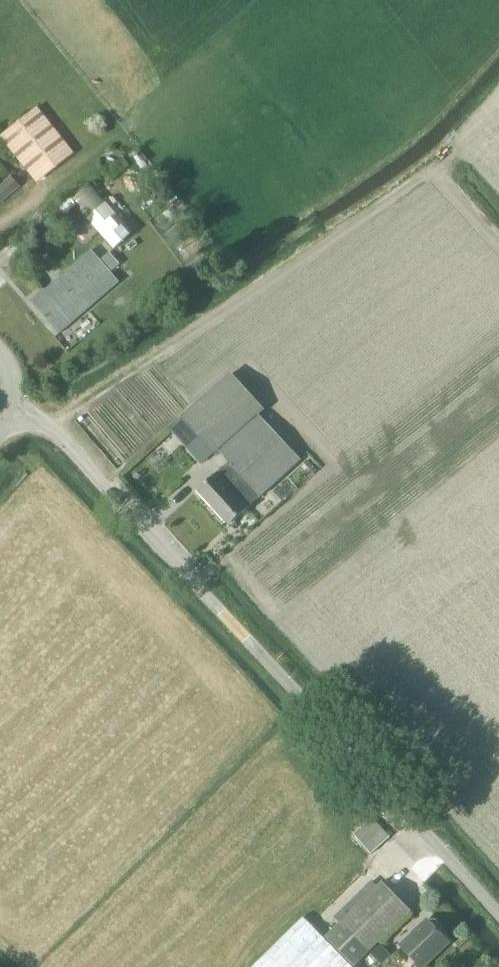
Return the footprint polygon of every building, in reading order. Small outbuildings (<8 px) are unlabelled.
[(37,108),(2,135),(8,143),(7,144),(34,178),(46,176),(75,153),(52,124),(38,107),(37,108)] [(125,158),(106,172),(111,179),(130,165),(125,158)] [(11,175),(0,185),(0,204),(21,186),(11,175)] [(87,218),(114,249),(133,232),(106,202),(87,218)] [(29,249),(17,258),(23,266),(35,257),(29,249)] [(59,334),(120,282),(111,272),(120,264),(110,252),(100,260),(93,251),(46,291),(44,289),(30,301),(59,334)] [(231,372),(181,418),(215,454),(218,451),(229,462),(197,491),(229,527),(278,482),(302,460),(260,415),(266,409),(231,372)] [(205,463),(215,454),(181,418),(172,426),(205,463)] [(372,855),(391,838),(371,817),(353,834),(372,855)] [(354,966),(411,910),(383,882),(326,937),(354,966)] [(321,935),(303,917),(252,966),(352,966),(321,935)] [(449,941),(429,920),(402,947),(422,966),(423,966),(449,941)] [(392,954),(380,942),(370,953),(382,965),(392,954)]
